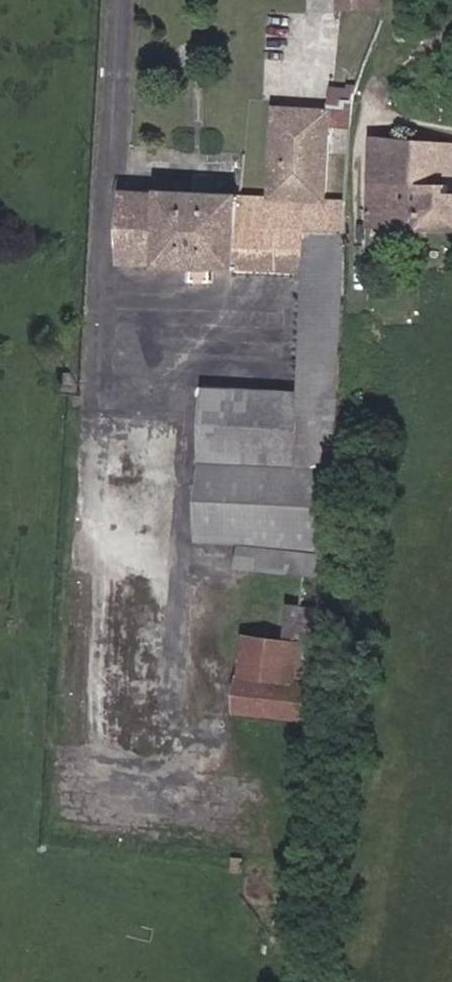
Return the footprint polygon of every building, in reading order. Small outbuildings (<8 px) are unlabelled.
[(381,0),(358,0),(358,9),(381,7),(381,0)] [(327,200),(331,127),(351,128),(353,101),(354,101),(355,95),(356,90),(349,90),(332,88),(330,112),(277,109),(272,198),(327,200)] [(450,195),(450,186),(431,185),(431,175),(432,143),(373,138),(370,228),(415,230),(422,230),(451,231),(451,195),(450,195)] [(432,143),(431,175),(451,176),(451,145),(432,143)] [(241,269),(244,196),(126,192),(124,264),(161,266),(161,267),(241,269)] [(335,467),(346,233),(346,201),(327,200),(272,198),(244,196),(241,269),(306,272),(302,394),(206,390),(200,540),(326,552),(335,467)] [(323,577),(326,555),(242,546),(240,568),(323,577)] [(316,645),(320,609),(291,606),(287,642),(316,645)] [(306,720),(312,672),(314,672),(316,645),(287,642),(245,637),(237,712),(306,720)] [(242,871),(243,861),(234,860),(233,870),(242,871)]
